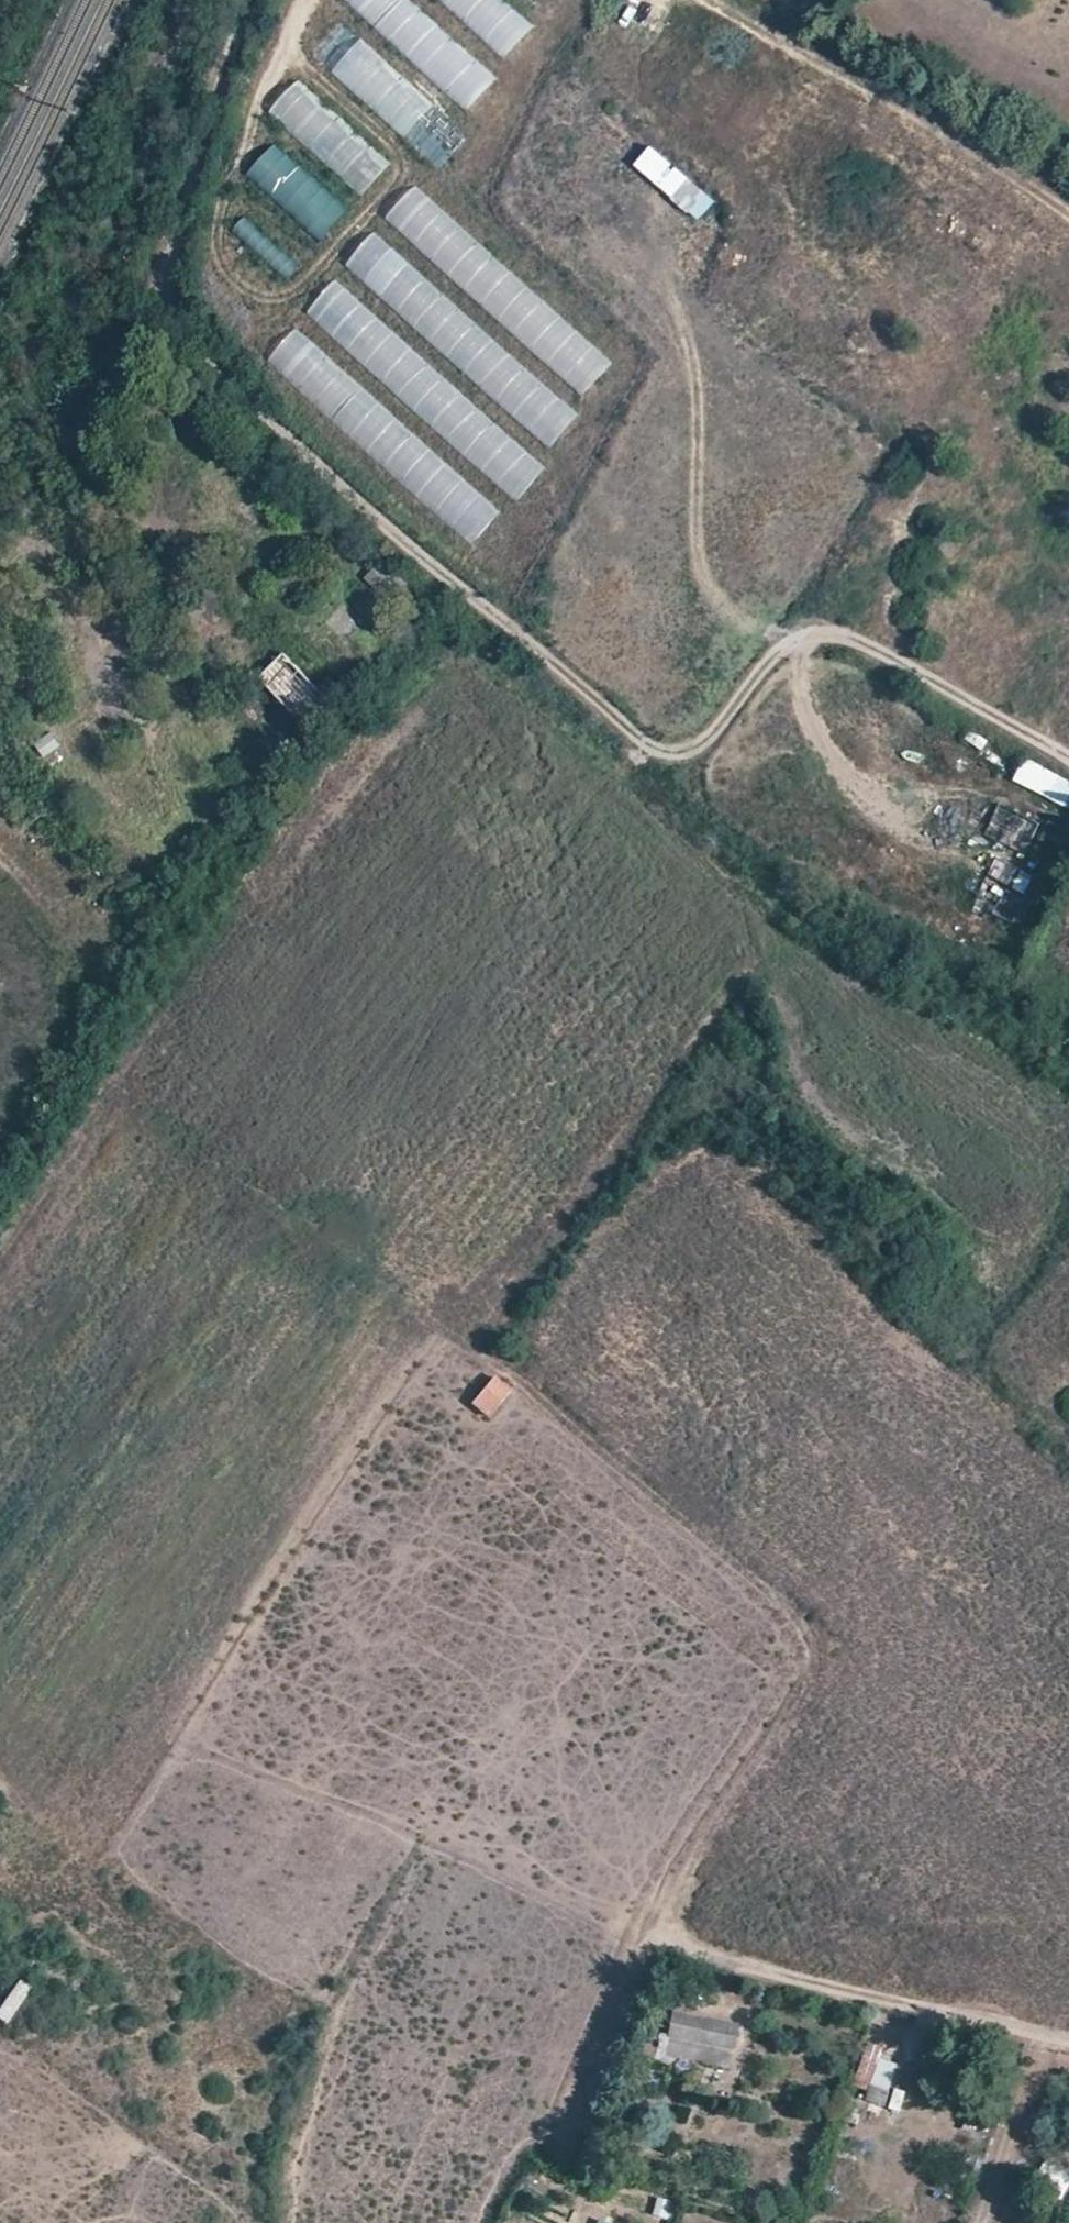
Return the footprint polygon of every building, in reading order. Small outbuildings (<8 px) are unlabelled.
[(396,43),(422,15),(407,0),(351,0),(396,43)] [(534,25),(505,0),(442,0),(506,56),(534,25)] [(313,55),(441,169),(470,137),(342,23),(313,55)] [(363,197),(393,163),(298,79),(268,112),(363,197)] [(638,160),(649,137),(606,116),(595,139),(638,160)] [(249,170),(318,240),(345,213),(276,143),(249,170)] [(638,162),(666,186),(679,171),(650,147),(638,162)] [(414,188),(386,218),(539,354),(584,393),(611,362),(414,188)] [(290,281),(303,265),(244,217),(231,233),(290,281)] [(374,233),(347,262),(549,447),(576,418),(374,233)] [(331,285),(307,312),(417,406),(441,379),(331,285)] [(294,331),(267,363),(364,443),(391,411),(294,331)] [(308,730),(332,705),(282,656),(257,681),(308,730)] [(332,681),(324,690),(335,701),(344,693),(332,681)] [(37,743),(46,760),(64,749),(54,732),(37,743)] [(1012,786),(1068,807),(1068,781),(1020,763),(1012,786)] [(474,1407),(489,1419),(511,1394),(495,1381),(474,1407)] [(0,2008),(0,2019),(8,2024),(32,1988),(19,1980),(0,2008)] [(670,2050),(727,2062),(732,2030),(675,2019),(670,2050)] [(853,2088),(868,2094),(883,2053),(866,2047),(853,2088)]
